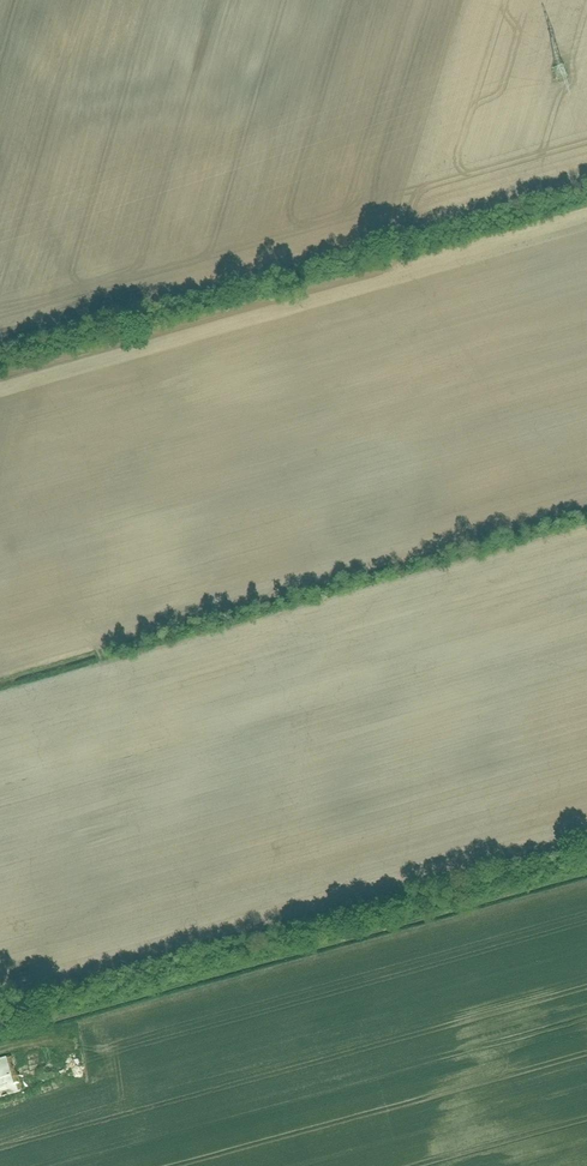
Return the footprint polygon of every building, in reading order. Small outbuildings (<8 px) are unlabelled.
[(0,1063),(0,1097),(20,1090),(11,1060),(0,1063)]
